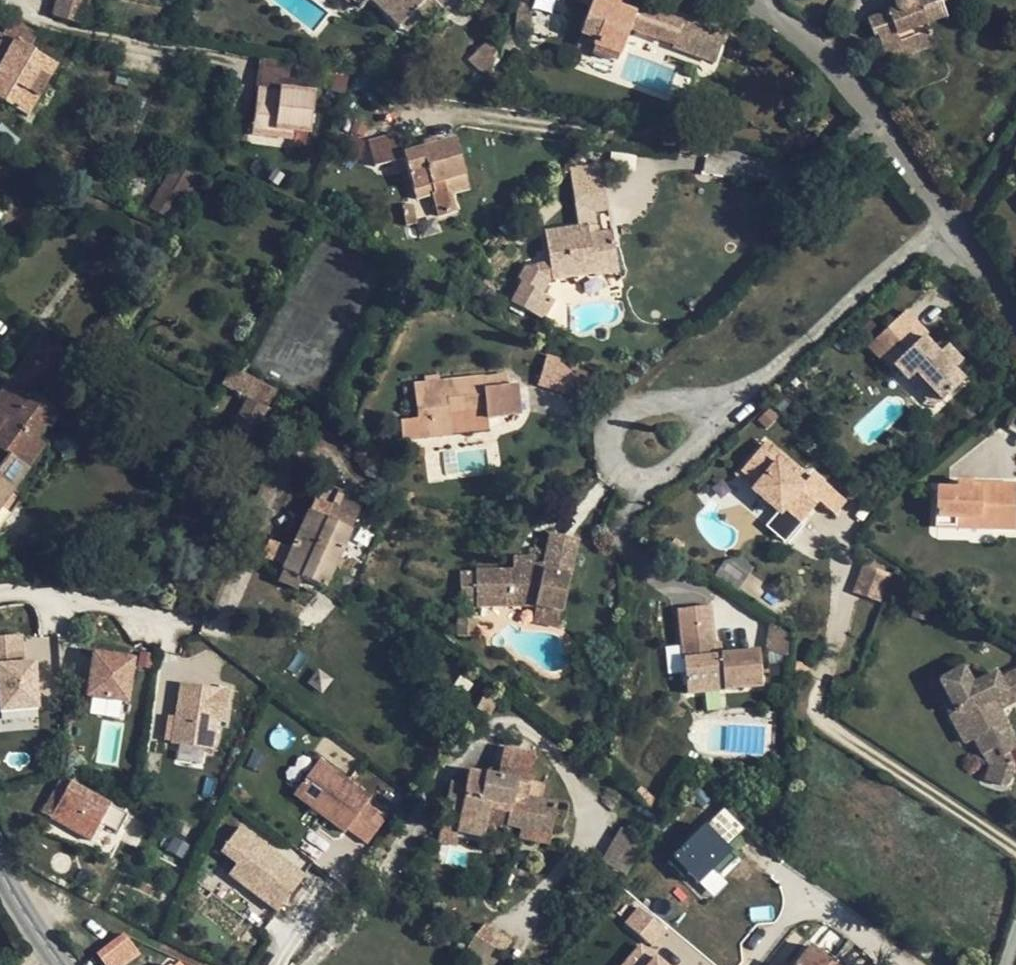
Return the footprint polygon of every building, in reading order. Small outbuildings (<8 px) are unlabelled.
[(80,22),(86,0),(62,0),(58,15),(80,22)] [(360,6),(354,0),(345,0),(357,11),(360,6)] [(412,11),(422,0),(368,0),(396,26),(412,11)] [(412,11),(419,17),(434,0),(422,0),(412,11)] [(681,21),(635,5),(635,0),(593,0),(592,0),(581,33),(595,39),(594,45),(617,55),(627,28),(672,45),(672,47),(713,61),(721,37),(681,21)] [(892,2),(895,8),(864,21),(870,35),(873,34),(880,52),(886,50),(922,37),(928,35),(924,23),(943,16),(938,2),(943,0),(893,0),(892,2)] [(55,63),(38,53),(37,50),(43,38),(38,35),(39,32),(11,17),(1,34),(13,42),(0,67),(0,99),(26,113),(55,63)] [(13,42),(1,34),(0,34),(0,67),(13,42)] [(886,50),(891,61),(925,48),(922,37),(886,50)] [(489,46),(485,44),(471,57),(478,65),(492,53),(493,49),(489,46)] [(347,77),(338,76),(336,89),(346,90),(347,77)] [(258,85),(257,94),(278,97),(279,88),(258,85)] [(314,93),(279,88),(278,97),(257,94),(251,132),(292,137),(294,129),(310,131),(314,93)] [(361,136),(349,131),(343,149),(356,153),(361,136)] [(403,156),(414,189),(429,186),(431,194),(439,216),(457,209),(453,192),(469,186),(455,137),(404,151),(396,132),(367,140),(375,163),(403,156)] [(196,177),(175,166),(150,207),(170,219),(196,177)] [(417,197),(431,194),(429,186),(414,189),(417,197)] [(551,277),(602,270),(603,269),(600,246),(613,244),(611,229),(598,230),(589,232),(587,224),(597,222),(595,208),(608,206),(606,190),(586,193),(576,202),(578,225),(544,232),(545,240),(551,277)] [(412,202),(402,205),(407,223),(418,221),(412,202)] [(598,230),(597,222),(587,224),(589,232),(598,230)] [(616,267),(613,244),(600,246),(603,269),(616,267)] [(543,261),(513,268),(523,312),(553,305),(543,261)] [(919,312),(887,337),(908,362),(902,367),(917,384),(926,377),(950,406),(974,387),(965,376),(972,371),(958,352),(948,359),(944,354),(935,341),(938,339),(919,312)] [(61,415),(33,394),(64,349),(42,332),(0,392),(0,451),(6,456),(0,465),(0,527),(22,497),(12,489),(44,445),(36,438),(46,425),(50,428),(61,415)] [(953,347),(944,354),(948,359),(958,352),(953,347)] [(538,384),(572,393),(580,365),(546,356),(538,384)] [(221,385),(223,386),(245,398),(265,408),(276,390),(231,366),(221,385)] [(483,375),(413,384),(419,436),(449,433),(449,419),(520,411),(517,385),(484,388),(483,375)] [(950,406),(926,377),(917,384),(939,414),(950,406)] [(224,445),(221,450),(221,452),(238,460),(265,408),(245,398),(222,442),(224,445)] [(764,438),(759,442),(769,450),(773,447),(764,438)] [(769,450),(759,442),(738,466),(756,481),(751,487),(778,512),(783,505),(799,519),(816,499),(813,495),(822,483),(810,472),(800,483),(789,471),(795,466),(773,447),(769,450)] [(424,444),(415,445),(417,455),(425,454),(424,444)] [(756,481),(738,466),(734,471),(751,487),(756,481)] [(321,480),(290,547),(282,565),(280,568),(282,569),(277,581),(296,589),(302,578),(325,587),(362,499),(321,480)] [(994,514),(993,524),(1014,525),(1015,482),(987,481),(987,487),(971,486),(955,486),(936,486),(934,521),(954,522),(954,512),(994,514)] [(842,500),(822,483),(813,495),(816,499),(832,513),(842,500)] [(401,498),(412,500),(412,491),(402,490),(401,498)] [(412,500),(401,498),(400,508),(411,509),(412,500)] [(799,519),(783,505),(778,512),(792,525),(799,519)] [(954,522),(993,524),(994,514),(954,512),(954,522)] [(542,563),(534,563),(514,563),(514,569),(479,569),(475,568),(476,604),(535,604),(552,606),(555,594),(566,596),(578,540),(548,533),(542,563)] [(260,556),(282,565),(290,547),(267,538),(260,556)] [(863,561),(852,590),(881,601),(892,572),(863,561)] [(739,598),(723,589),(717,599),(733,608),(739,598)] [(535,604),(531,620),(532,620),(559,626),(566,596),(555,594),(552,606),(535,604)] [(713,654),(712,642),(708,604),(678,607),(688,690),(761,684),(759,651),(722,654),(713,654)] [(0,637),(0,718),(0,719),(41,715),(36,660),(49,659),(47,633),(0,637)] [(720,642),(712,642),(713,654),(722,654),(720,642)] [(94,648),(85,712),(127,717),(135,653),(94,648)] [(999,709),(995,698),(1010,692),(1004,677),(999,680),(996,675),(995,675),(970,685),(962,668),(941,677),(956,708),(949,712),(964,743),(971,740),(980,758),(991,751),(995,750),(998,757),(1005,755),(1006,753),(1015,748),(1015,745),(999,709)] [(1004,677),(1010,692),(995,698),(999,709),(1015,701),(1015,672),(1004,677)] [(934,680),(949,712),(956,708),(941,677),(934,680)] [(204,745),(221,748),(229,687),(175,680),(167,742),(178,743),(175,761),(202,764),(204,745)] [(500,776),(481,773),(469,771),(466,784),(451,783),(444,812),(459,815),(457,831),(482,836),(486,821),(526,828),(549,833),(556,802),(527,795),(530,783),(526,781),(531,754),(505,749),(503,762),(500,776)] [(1011,765),(1006,753),(1005,755),(998,757),(995,750),(991,751),(980,758),(985,767),(982,780),(982,782),(1002,787),(1011,765)] [(292,799),(369,843),(391,805),(314,761),(292,799)] [(503,762),(481,773),(500,776),(503,762)] [(157,811),(118,788),(111,802),(70,780),(57,803),(46,798),(39,809),(50,815),(50,819),(90,840),(100,822),(117,831),(139,843),(157,811)] [(671,856),(712,897),(727,882),(711,865),(746,829),(722,805),(671,856)] [(236,863),(228,873),(277,911),(308,872),(242,822),(219,850),(236,863)] [(621,827),(601,859),(624,874),(644,842),(621,827)] [(637,904),(623,924),(654,945),(668,925),(637,904)] [(141,953),(124,931),(95,952),(105,964),(125,964),(141,953)] [(638,943),(620,964),(664,964),(638,943)] [(794,964),(834,964),(810,944),(794,964)]
